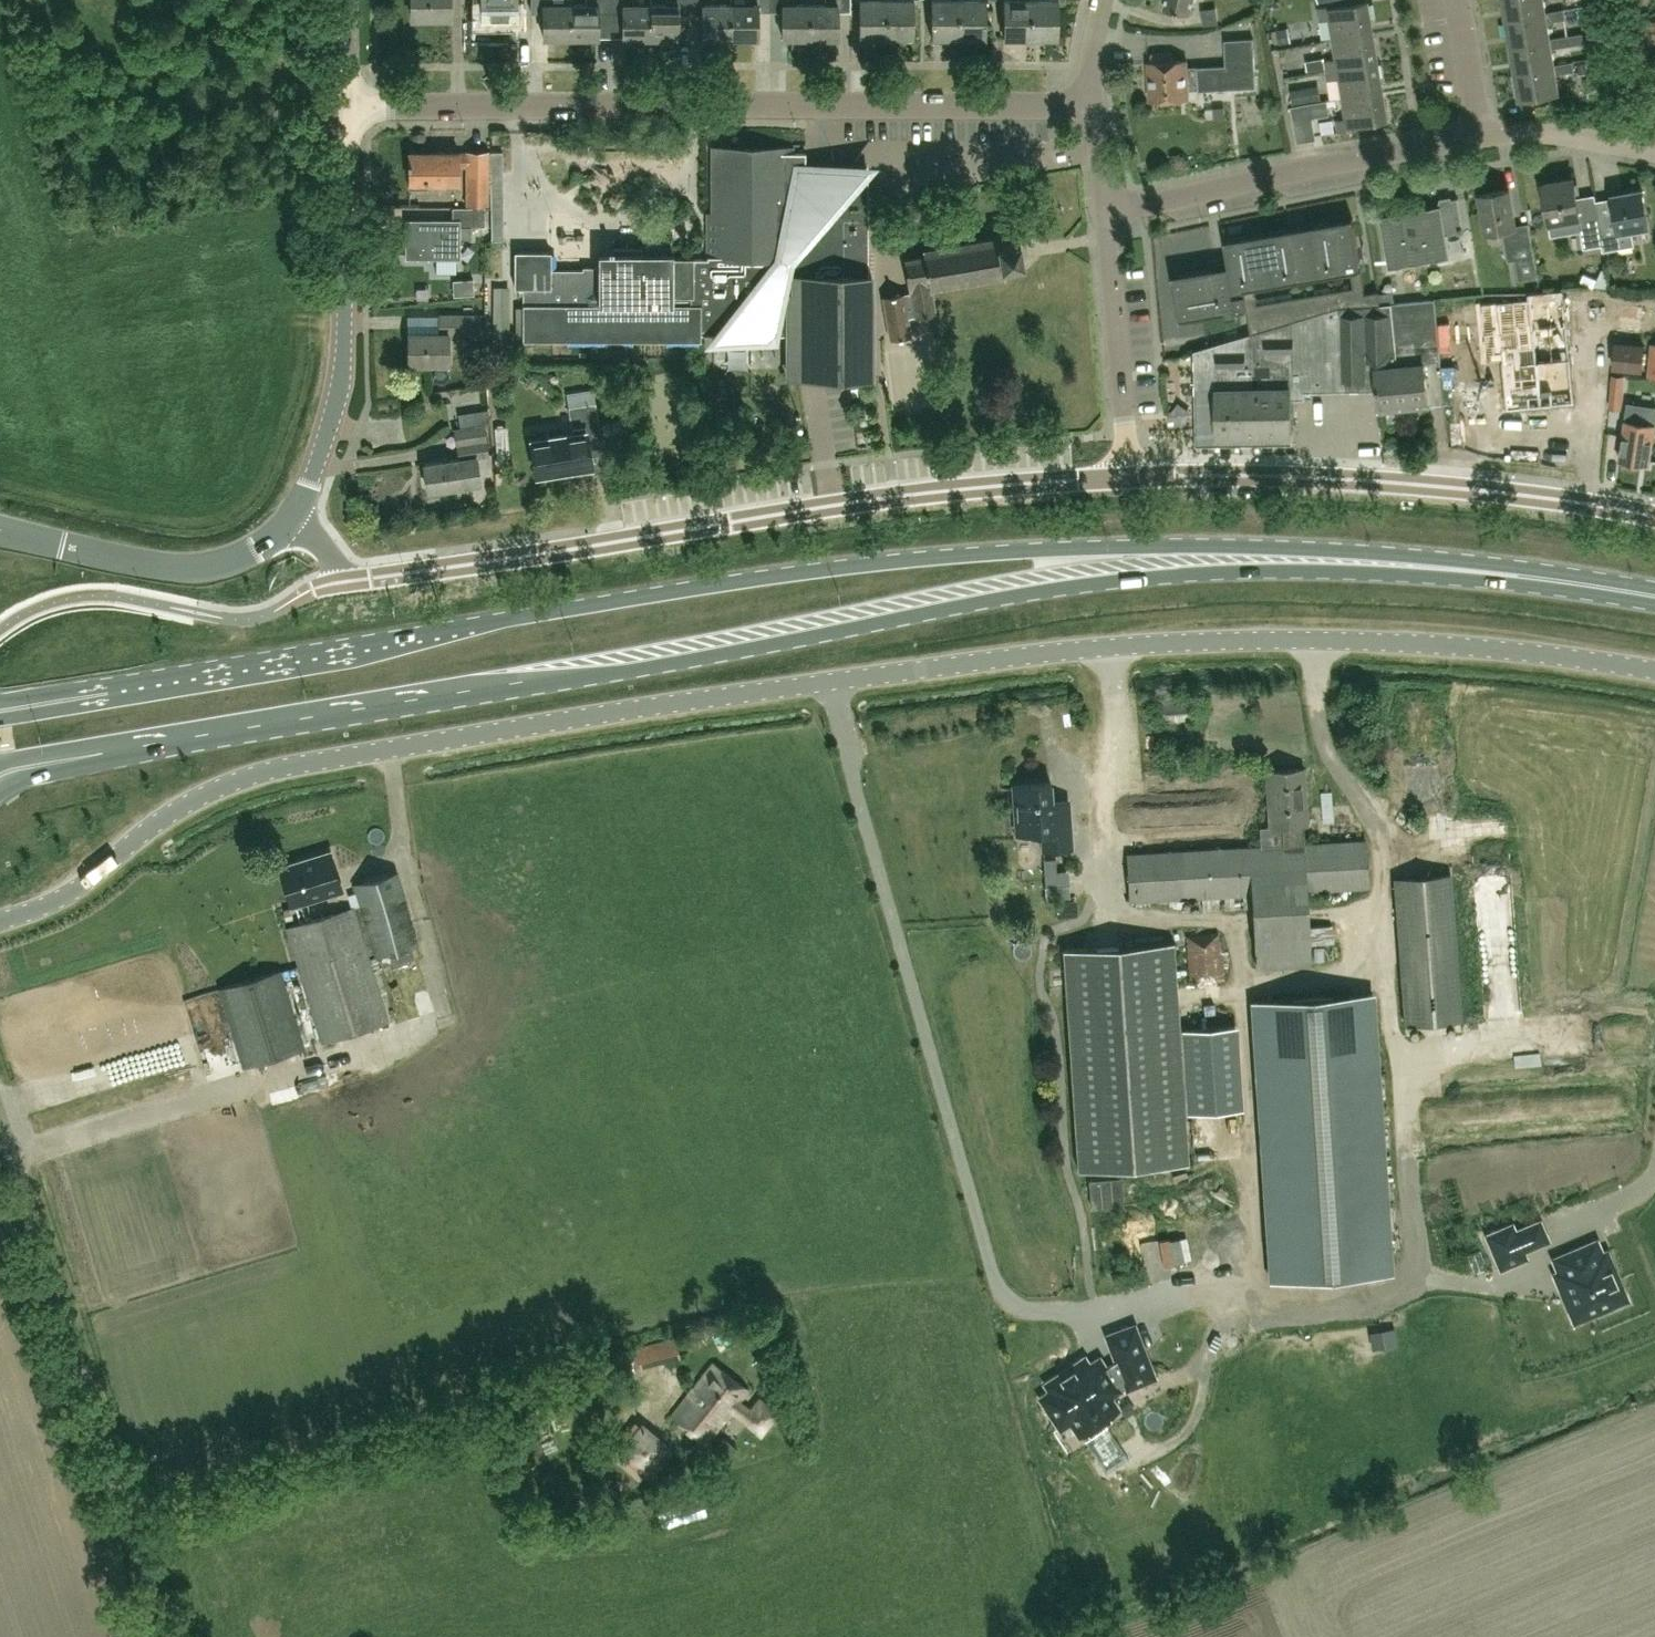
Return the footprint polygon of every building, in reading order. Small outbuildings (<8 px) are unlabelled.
[(412,17),(451,17),(451,0),(412,0),(412,17)] [(483,17),(518,17),(518,0),(483,0),(483,17)] [(572,1),(557,1),(557,0),(532,0),(532,10),(545,10),(545,36),(572,36),(572,1)] [(572,36),(599,36),(599,9),(612,9),(611,0),(586,0),(586,1),(572,1),(572,36)] [(612,9),(624,9),(624,36),(653,36),(653,3),(651,3),(651,0),(611,0),(612,9)] [(665,3),(653,3),(653,36),(679,36),(679,10),(691,10),(691,0),(665,0),(665,3)] [(731,1),(721,1),(721,0),(691,0),(691,10),(704,9),(704,36),(731,36),(731,3),(731,1)] [(731,3),(731,36),(759,36),(759,10),(771,10),(771,0),(745,0),(745,3),(731,3)] [(771,10),(784,10),(784,36),(811,36),(811,1),(796,1),(796,0),(771,0),(771,10)] [(811,36),(838,36),(838,10),(851,10),(851,0),(825,0),(825,1),(811,1),(811,36)] [(860,36),(888,36),(888,0),(860,0),(860,36)] [(888,36),(914,36),(914,0),(888,0),(888,36)] [(959,0),(932,0),(932,36),(960,36),(959,0)] [(960,36),(986,36),(986,0),(959,0),(960,36)] [(1032,0),(1004,0),(1004,36),(1032,36),(1032,0)] [(1032,36),(1059,37),(1059,0),(1032,0),(1032,36)] [(1192,12),(1194,0),(1167,0),(1165,6),(1192,12)] [(1507,19),(1547,12),(1546,0),(1504,0),(1507,19)] [(1335,38),(1375,31),(1370,1),(1330,8),(1329,5),(1319,6),(1321,19),(1331,17),(1335,38)] [(1638,2),(1626,7),(1632,22),(1644,18),(1638,2)] [(1219,22),(1217,7),(1201,9),(1204,24),(1219,22)] [(1547,12),(1507,19),(1511,45),(1552,38),(1549,21),(1566,18),(1564,9),(1547,12)] [(1654,32),(1654,21),(1646,21),(1646,32),(1654,32)] [(1290,27),(1272,30),(1274,43),(1292,40),(1290,27)] [(1338,58),(1325,60),(1327,68),(1327,70),(1380,61),(1375,31),(1335,38),(1338,58)] [(1583,33),(1552,38),(1511,45),(1516,71),(1556,64),(1553,47),(1584,41),(1583,33)] [(1153,62),(1149,62),(1152,100),(1190,98),(1189,89),(1200,88),(1200,90),(1257,87),(1254,38),(1226,39),(1227,64),(1188,67),(1188,60),(1174,61),(1173,53),(1152,54),(1153,62)] [(1324,57),(1306,60),(1308,70),(1325,68),(1324,57)] [(1380,61),(1327,70),(1328,79),(1341,77),(1344,97),(1384,91),(1380,61)] [(1556,65),(1556,64),(1516,71),(1520,98),(1560,91),(1557,73),(1574,70),(1573,62),(1556,65)] [(1589,73),(1587,62),(1578,63),(1579,74),(1589,73)] [(1319,85),(1291,90),(1293,104),(1322,100),(1319,85)] [(1384,91),(1344,97),(1348,118),(1338,119),(1340,130),(1349,129),(1349,126),(1389,120),(1384,91)] [(1307,104),(1290,107),(1296,137),(1313,133),(1307,104)] [(1225,106),(1214,107),(1215,117),(1225,117),(1225,106)] [(701,257),(696,257),(695,293),(693,293),(693,302),(702,302),(702,333),(714,333),(714,339),(730,339),(730,344),(750,344),(750,339),(773,339),(776,334),(789,334),(789,374),(872,374),(872,271),(868,271),(868,165),(806,165),(806,151),(791,151),(791,146),(713,146),(713,212),(708,212),(708,257),(701,257)] [(466,205),(486,205),(486,148),(410,148),(410,183),(461,183),(461,164),(466,164),(466,205)] [(490,150),(492,240),(505,239),(503,150),(490,150)] [(1605,249),(1596,196),(1578,199),(1574,177),(1543,183),(1550,222),(1580,217),(1586,253),(1605,249)] [(1510,189),(1481,194),(1487,231),(1504,228),(1509,259),(1517,258),(1521,279),(1539,276),(1530,222),(1516,225),(1510,189)] [(1596,196),(1605,249),(1635,244),(1632,228),(1650,224),(1644,190),(1614,195),(1614,197),(1597,200),(1597,196),(1596,196)] [(1439,201),(1440,207),(1381,217),(1389,266),(1450,255),(1446,234),(1464,230),(1458,198),(1439,201)] [(486,207),(453,207),(453,220),(408,220),(408,254),(458,255),(458,224),(485,225),(486,207)] [(1247,308),(1251,331),(1251,333),(1320,313),(1344,306),(1381,302),(1379,290),(1366,293),(1354,218),(1225,240),(1230,265),(1173,275),(1180,320),(1247,308)] [(910,290),(883,295),(890,338),(911,334),(908,316),(916,315),(916,316),(937,312),(933,288),(1006,274),(1004,265),(1024,262),(1020,240),(1000,244),(999,235),(924,248),(925,255),(905,259),(910,290)] [(552,250),(516,250),(516,286),(524,286),(524,338),(702,339),(702,333),(702,302),(693,302),(693,293),(695,293),(696,257),(696,256),(643,256),(643,246),(600,246),(600,259),(585,259),(585,268),(552,268),(552,250)] [(1601,270),(1588,264),(1582,277),(1595,283),(1594,285),(1609,287),(1606,270),(1602,268),(1601,270)] [(454,294),(474,293),(473,277),(453,279),(454,294)] [(1565,288),(1530,291),(1530,296),(1481,301),(1487,361),(1502,359),(1508,409),(1577,402),(1565,288)] [(1344,306),(1320,313),(1320,387),(1334,387),(1334,378),(1377,377),(1380,407),(1431,402),(1427,364),(1443,362),(1437,298),(1430,299),(1430,297),(1416,298),(1416,300),(1393,302),(1381,303),(1381,302),(1344,306)] [(440,332),(410,332),(410,361),(449,361),(449,332),(480,332),(480,313),(440,313),(440,332)] [(1251,333),(1251,331),(1197,347),(1198,401),(1199,433),(1293,430),(1292,388),(1320,387),(1320,313),(1251,333)] [(1616,342),(1614,366),(1643,369),(1645,345),(1616,342)] [(1613,373),(1610,407),(1621,408),(1624,374),(1613,373)] [(1445,389),(1447,411),(1470,409),(1468,387),(1445,389)] [(467,410),(492,404),(490,394),(464,400),(467,410)] [(592,464),(589,443),(603,440),(597,400),(568,405),(572,431),(532,438),(537,473),(592,464)] [(1628,403),(1620,460),(1624,461),(1623,465),(1637,467),(1638,463),(1650,464),(1654,431),(1654,406),(1628,403)] [(872,411),(861,411),(862,423),(873,422),(872,411)] [(477,456),(489,454),(484,423),(456,427),(461,457),(425,462),(429,489),(481,482),(477,456)] [(1193,692),(1162,695),(1163,717),(1194,714),(1193,692)] [(1310,943),(1333,941),(1332,923),(1309,925),(1306,889),(1369,885),(1366,838),(1303,843),(1302,824),(1307,824),(1303,766),(1266,769),(1270,825),(1261,826),(1262,844),(1128,853),(1131,901),(1252,893),(1257,966),(1311,963),(1310,943)] [(1049,782),(1012,784),(1015,831),(1040,830),(1042,850),(1070,848),(1067,798),(1050,799),(1049,782)] [(331,852),(283,867),(294,901),(342,886),(331,852)] [(1069,896),(1068,869),(1057,870),(1056,858),(1044,859),(1045,897),(1069,896)] [(414,956),(410,945),(412,944),(392,872),(356,882),(377,955),(389,951),(393,963),(414,956)] [(1450,873),(1394,877),(1406,1023),(1461,1018),(1450,873)] [(1079,899),(1058,899),(1058,913),(1079,912),(1079,899)] [(354,906),(287,926),(300,967),(304,980),(322,1040),(390,1020),(354,906)] [(1213,974),(1213,978),(1224,977),(1220,931),(1186,934),(1190,980),(1200,979),(1199,975),(1213,974)] [(1078,1169),(1188,1162),(1173,941),(1064,948),(1078,1169)] [(281,969),(220,988),(244,1066),(305,1047),(287,986),(304,980),(300,967),(282,972),(281,969)] [(120,1023),(204,998),(197,975),(113,1000),(120,1023)] [(1255,1001),(1273,1278),(1389,1270),(1371,993),(1255,1001)] [(134,1064),(157,1060),(152,1035),(129,1039),(134,1064)] [(1122,1175),(1088,1178),(1091,1207),(1124,1204),(1122,1175)] [(1540,1217),(1514,1229),(1512,1224),(1487,1234),(1501,1266),(1526,1256),(1524,1251),(1550,1240),(1540,1217)] [(1605,1262),(1596,1240),(1555,1257),(1572,1298),(1568,1300),(1573,1313),(1582,1317),(1595,1311),(1593,1306),(1619,1295),(1612,1279),(1617,1277),(1610,1260),(1605,1262)] [(760,1340),(770,1332),(758,1317),(748,1326),(760,1340)] [(640,1366),(683,1356),(678,1336),(635,1346),(640,1366)] [(1087,1362),(1084,1358),(1047,1382),(1052,1389),(1042,1396),(1061,1425),(1071,1418),(1081,1432),(1103,1417),(1118,1408),(1109,1395),(1121,1388),(1117,1383),(1126,1378),(1128,1384),(1153,1375),(1140,1342),(1115,1352),(1118,1357),(1107,1364),(1100,1354),(1087,1362)] [(750,1407),(740,1398),(748,1388),(714,1361),(672,1415),(706,1442),(730,1411),(761,1436),(781,1412),(759,1395),(750,1407)] [(546,1428),(539,1408),(527,1412),(534,1432),(546,1428)] [(619,1441),(654,1470),(670,1449),(636,1422),(619,1441)] [(546,1428),(534,1432),(537,1440),(552,1435),(549,1427),(546,1428)] [(714,1448),(727,1459),(737,1447),(724,1436),(714,1448)]
